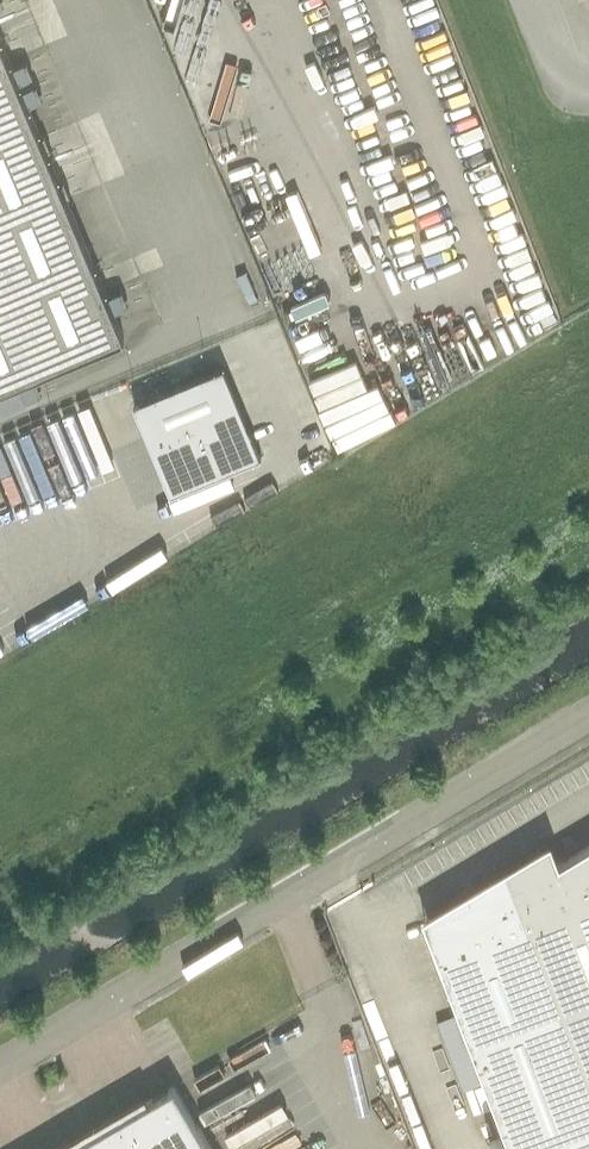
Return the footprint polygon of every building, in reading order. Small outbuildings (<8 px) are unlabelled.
[(125,340),(0,40),(0,392),(125,340)] [(223,367),(132,404),(169,495),(260,457),(223,367)] [(560,863),(550,845),(428,918),(443,959),(440,961),(511,1148),(588,1148),(588,846),(560,863)] [(464,1090),(485,1082),(459,1012),(438,1020),(464,1090)] [(174,1086),(66,1148),(211,1148),(174,1086)] [(291,1147),(280,1123),(229,1146),(230,1148),(287,1148),(291,1147)]
